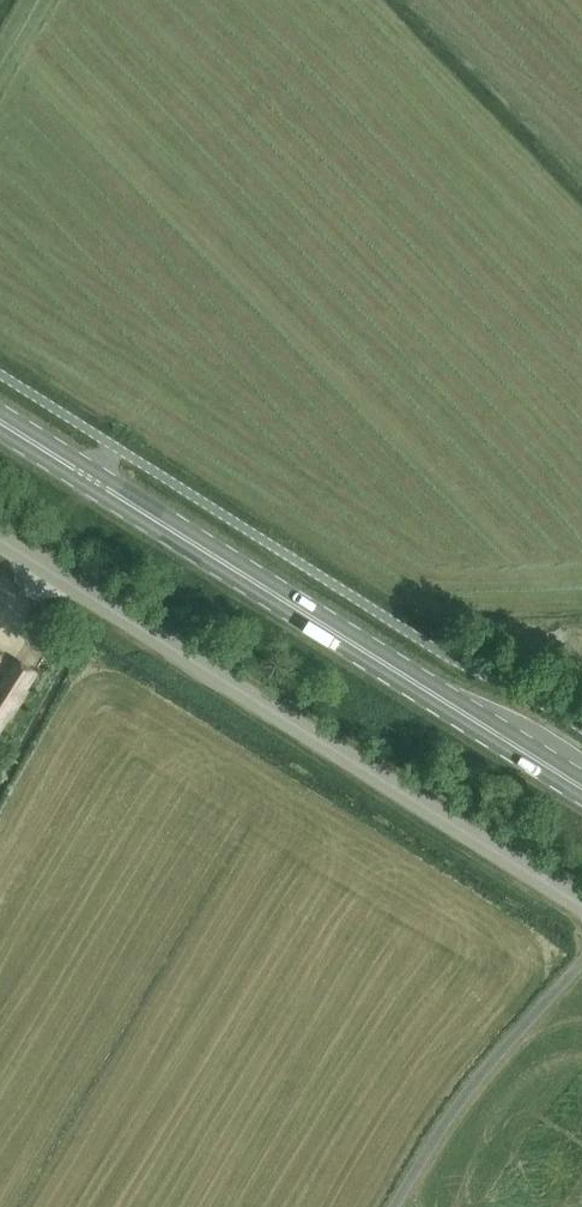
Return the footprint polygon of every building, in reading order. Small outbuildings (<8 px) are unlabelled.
[(36,675),(15,662),(0,686),(0,730),(36,675)]
